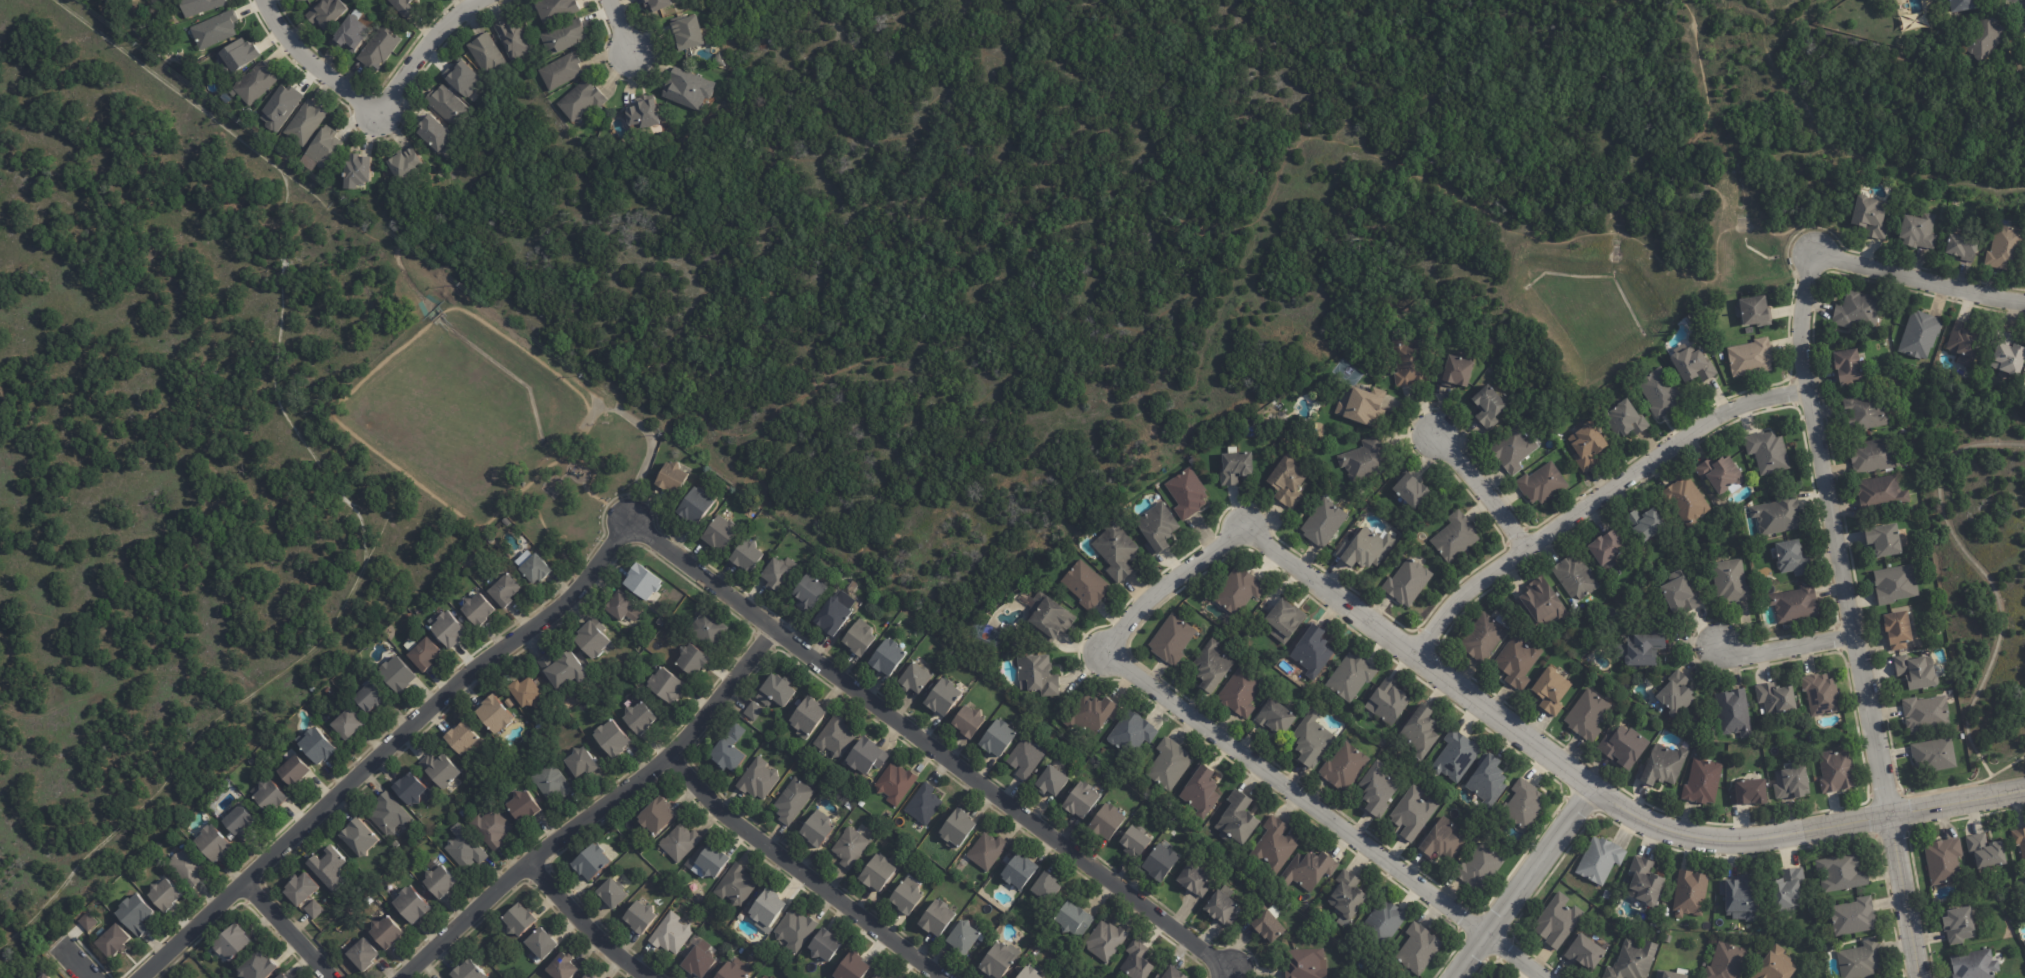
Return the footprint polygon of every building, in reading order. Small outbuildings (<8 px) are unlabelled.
[(189,19),(184,0),(230,0),(232,5),(189,19)] [(310,16),(327,0),(344,0),(345,1),(346,0),(355,10),(333,32),(331,30),(328,33),(320,24),(319,26),(317,24),(310,16)] [(411,21),(392,0),(421,0),(415,4),(421,11),(419,13),(411,21)] [(538,3),(545,0),(579,0),(584,11),(548,27),(538,3)] [(649,8),(646,0),(677,0),(678,3),(659,12),(657,9),(652,11),(651,7),(649,8)] [(1949,3),(1948,0),(1976,0),(1978,9),(1951,14),(1951,12),(1948,11),(1947,6),(1949,3)] [(237,10),(242,22),(239,24),(241,28),(238,29),(240,35),(204,51),(194,29),(237,9),(237,10)] [(1996,19),(1999,22),(1997,24),(2000,26),(2009,35),(1980,64),(1974,58),(1975,57),(1972,55),(1971,56),(1967,52),(1969,51),(1959,41),(1989,12),(1996,19)] [(343,48),(337,44),(357,16),(371,26),(371,27),(375,31),(370,38),(372,39),(363,52),(361,51),(358,54),(347,47),(346,50),(343,48)] [(678,30),(675,20),(690,16),(691,20),(705,17),(713,46),(688,53),(683,35),(679,36),(678,30)] [(588,27),(590,31),(593,40),(561,54),(559,49),(550,52),(543,35),(584,17),(588,27)] [(513,26),(517,24),(518,25),(522,23),(537,52),(526,57),(525,59),(521,61),(518,61),(514,63),(496,27),(509,20),(512,26),(513,26)] [(384,64),(378,66),(375,71),(368,67),(369,66),(360,59),(385,24),(406,40),(388,64),(387,64),(384,64)] [(476,40),(477,41),(490,32),(512,64),(491,78),(469,45),(476,40)] [(250,42),(253,40),(255,43),(256,42),(258,44),(265,54),(233,75),(220,55),(246,37),(250,42)] [(584,62),(584,63),(582,64),(587,74),(553,93),(541,71),(575,51),(577,54),(579,53),(584,62)] [(450,81),(444,75),(461,57),(465,62),(466,61),(485,79),(474,91),(475,94),(471,98),(468,98),(450,81)] [(266,61),(274,69),(273,70),(282,80),(254,107),(236,89),(239,87),(239,84),(243,81),(245,81),(252,73),(253,75),(258,70),(257,69),(266,61)] [(669,86),(672,78),(674,79),(679,67),(720,84),(717,91),(718,92),(714,101),(710,99),(705,113),(667,98),(671,88),(668,88),(669,86)] [(598,86),(598,87),(599,86),(607,94),(606,95),(611,101),(600,110),(596,106),(586,115),(585,118),(583,119),(580,120),(577,123),(560,104),(590,77),(598,86)] [(294,86),(308,96),(280,131),(263,118),(267,113),(264,110),(285,84),(290,88),(293,85),(294,86)] [(428,99),(428,98),(435,90),(438,92),(446,84),(474,110),(459,126),(428,99)] [(628,110),(628,109),(634,108),(632,100),(652,95),(654,101),(657,101),(663,126),(645,130),(644,126),(632,128),(628,110)] [(312,100),(331,114),(329,117),(330,117),(307,149),(286,133),(311,100),(312,100)] [(424,127),(435,115),(459,137),(444,154),(422,135),(426,130),(423,128),(424,127)] [(336,130),(340,133),(337,136),(341,139),(339,142),(340,142),(341,141),(346,145),(346,146),(349,148),(336,166),(335,165),(329,171),(326,171),(322,168),(322,165),(309,156),(330,126),(336,130)] [(398,161),(418,147),(430,165),(424,169),(427,174),(408,186),(394,163),(398,161)] [(363,156),(367,156),(367,159),(378,159),(377,185),(373,184),(372,188),(365,187),(364,192),(352,192),(353,163),(354,163),(357,161),(357,156),(363,156)] [(1861,192),(1866,194),(1868,196),(1885,200),(1884,202),(1887,202),(1883,219),(1889,220),(1885,240),(1865,235),(1867,227),(1850,223),(1857,194),(1860,192),(1861,192)] [(1936,213),(1932,234),(1937,235),(1934,249),(1918,245),(1917,248),(1902,244),(1903,241),(1898,240),(1904,213),(1920,216),(1921,210),(1936,213)] [(1997,223),(2024,229),(2024,235),(2019,268),(2006,266),(2006,269),(1985,265),(1987,250),(1991,250),(1996,223),(1997,223)] [(1956,234),(1979,239),(1973,262),(1961,259),(1962,256),(1945,252),(1950,232),(1956,234)] [(1832,323),(1837,304),(1843,305),(1847,289),(1882,298),(1876,327),(1854,322),(1852,329),(1832,324),(1832,323)] [(1767,306),(1767,308),(1770,307),(1772,320),(1771,320),(1772,324),(1757,326),(1757,323),(1743,325),(1741,314),(1736,315),(1734,306),(1739,305),(1738,298),(1764,294),(1767,306)] [(1923,312),(1936,316),(1935,317),(1945,320),(1940,334),(1938,333),(1933,347),(1931,347),(1927,360),(1898,351),(1911,311),(1916,313),(1917,310),(1923,312)] [(1958,320),(1966,323),(1964,329),(1983,335),(1975,358),(1974,358),(1971,368),(1956,363),(1959,355),(1949,351),(1950,349),(1946,348),(1956,319),(1958,320)] [(1745,328),(1753,326),(1754,332),(1746,334),(1745,328)] [(2010,340),(2024,346),(2024,357),(2019,376),(1999,369),(1999,368),(1990,365),(1998,341),(1992,339),(1996,328),(2000,329),(2012,333),(2010,340)] [(1413,385),(1399,387),(1397,386),(1396,385),(1394,374),(1397,373),(1391,337),(1394,336),(1393,333),(1402,331),(1405,344),(1413,342),(1413,340),(1420,339),(1429,380),(1415,382),(1413,382),(1414,385),(1413,385)] [(1770,342),(1774,362),(1771,363),(1772,370),(1733,377),(1727,347),(1754,342),(1754,338),(1768,336),(1769,340),(1770,340),(1770,342)] [(1709,359),(1718,373),(1703,382),(1699,375),(1685,383),(1669,357),(1670,357),(1671,354),(1673,352),(1675,352),(1677,352),(1693,343),(1696,350),(1699,348),(1706,361),(1709,359)] [(1858,354),(1862,378),(1853,380),(1854,383),(1841,385),(1841,382),(1839,382),(1836,368),(1835,369),(1833,361),(1834,360),(1833,351),(1857,347),(1858,354)] [(1453,387),(1444,384),(1445,383),(1439,381),(1440,375),(1443,376),(1449,354),(1475,361),(1468,387),(1457,384),(1456,387),(1453,387)] [(1671,410),(1657,420),(1649,408),(1652,406),(1636,383),(1661,365),(1685,400),(1671,410)] [(1489,430),(1477,417),(1484,410),(1480,405),(1479,406),(1471,398),(1487,383),(1508,405),(1491,421),(1496,426),(1490,431),(1489,430)] [(1385,393),(1383,397),(1382,396),(1378,408),(1377,408),(1371,425),(1341,414),(1335,411),(1339,400),(1345,403),(1352,384),(1371,391),(1373,385),(1386,389),(1385,393)] [(1869,428),(1849,431),(1843,397),(1857,395),(1858,398),(1882,394),(1885,414),(1888,414),(1888,416),(1889,417),(1890,421),(1889,423),(1889,424),(1869,428)] [(1650,426),(1636,435),(1632,429),(1622,436),(1621,435),(1617,437),(1600,412),(1607,407),(1608,409),(1626,397),(1639,416),(1642,414),(1650,426)] [(1599,461),(1590,467),(1591,468),(1589,470),(1588,468),(1583,472),(1573,456),(1577,453),(1570,444),(1572,443),(1567,436),(1575,431),(1576,432),(1584,427),(1583,426),(1582,424),(1587,421),(1590,420),(1607,445),(1599,450),(1600,451),(1595,454),(1600,461),(1599,461)] [(1511,476),(1508,470),(1506,472),(1498,459),(1497,460),(1490,448),(1507,437),(1504,433),(1518,424),(1527,438),(1532,435),(1539,447),(1519,463),(1522,469),(1512,477),(1511,476)] [(1783,436),(1791,468),(1761,475),(1756,454),(1748,456),(1743,437),(1750,435),(1764,431),(1764,433),(1774,430),(1776,437),(1783,436)] [(1379,435),(1391,469),(1352,483),(1348,470),(1346,471),(1344,466),(1340,468),(1336,456),(1363,446),(1361,440),(1379,434),(1379,435)] [(1894,451),(1897,467),(1855,475),(1852,463),(1850,453),(1853,452),(1851,444),(1891,436),(1894,451)] [(1318,448),(1310,449),(1310,441),(1318,440),(1318,448)] [(1245,475),(1241,475),(1242,485),(1224,486),(1224,470),(1223,454),(1253,452),(1254,475),(1245,475)] [(1304,481),(1298,489),(1305,495),(1295,510),(1275,497),(1279,491),(1266,481),(1285,454),(1289,454),(1294,457),(1294,460),(1311,472),(1307,478),(1306,478),(1304,481)] [(1740,484),(1742,487),(1732,494),(1728,488),(1719,495),(1707,478),(1703,480),(1695,469),(1700,465),(1699,465),(1709,458),(1712,462),(1722,456),(1724,459),(1729,456),(1745,478),(1744,482),(1740,484)] [(679,462),(681,467),(680,469),(689,473),(678,496),(655,485),(667,461),(671,464),(672,463),(679,461),(679,462)] [(1531,503),(1526,495),(1524,496),(1517,485),(1518,485),(1516,481),(1526,474),(1528,477),(1551,461),(1568,486),(1541,504),(1538,499),(1532,504),(1531,503)] [(1206,497),(1202,499),(1206,504),(1199,508),(1200,509),(1182,522),(1173,509),(1178,505),(1163,485),(1188,466),(1206,490),(1203,491),(1207,496),(1206,497)] [(1410,473),(1422,485),(1422,484),(1431,492),(1414,510),(1400,496),(1393,487),(1408,471),(1410,473)] [(1696,520),(1687,526),(1662,491),(1672,484),(1672,485),(1676,482),(1675,481),(1682,477),(1682,478),(1687,474),(1712,509),(1696,520)] [(1862,512),(1859,495),(1858,496),(1856,487),(1858,487),(1857,482),(1898,474),(1899,483),(1899,487),(1901,487),(1901,491),(1909,490),(1911,502),(1862,512)] [(705,489),(709,492),(708,493),(717,500),(698,523),(691,518),(690,519),(678,511),(697,485),(700,487),(701,486),(705,489)] [(1796,494),(1797,498),(1798,498),(1800,511),(1798,511),(1802,528),(1761,536),(1759,526),(1760,526),(1760,523),(1759,523),(1757,517),(1751,518),(1749,507),(1776,502),(1775,496),(1796,492),(1796,494)] [(1337,507),(1348,515),(1322,549),(1318,546),(1317,547),(1302,535),(1304,532),(1300,529),(1324,497),(1337,507)] [(1173,533),(1171,534),(1172,536),(1166,540),(1170,546),(1168,547),(1167,546),(1159,552),(1159,553),(1154,557),(1145,545),(1149,542),(1134,522),(1157,505),(1157,503),(1161,501),(1164,501),(1181,526),(1173,533)] [(1654,534),(1639,545),(1629,530),(1631,528),(1624,517),(1636,509),(1640,515),(1652,507),(1666,526),(1654,534)] [(1464,515),(1468,520),(1477,531),(1474,533),(1479,539),(1448,564),(1429,541),(1451,523),(1446,518),(1458,509),(1462,514),(1463,513),(1464,515)] [(712,543),(703,536),(720,512),(731,520),(732,518),(737,522),(735,524),(740,527),(724,549),(718,544),(716,546),(712,543)] [(513,522),(509,526),(503,520),(507,517),(513,522)] [(1133,560),(1132,561),(1130,558),(1126,561),(1134,570),(1133,571),(1132,571),(1125,578),(1124,579),(1123,578),(1117,582),(1106,570),(1111,566),(1091,543),(1105,530),(1103,526),(1114,519),(1140,548),(1137,550),(1139,553),(1133,559),(1133,560)] [(1898,530),(1902,553),(1876,558),(1876,555),(1874,554),(1874,551),(1875,549),(1874,543),(1867,544),(1864,528),(1896,523),(1898,530)] [(1364,526),(1382,540),(1388,533),(1397,539),(1376,566),(1372,563),(1367,569),(1361,564),(1359,567),(1354,563),(1350,568),(1338,559),(1338,557),(1335,555),(1344,542),(1348,545),(1363,525),(1364,526)] [(1619,535),(1628,548),(1601,568),(1586,548),(1594,543),(1593,542),(1600,537),(1601,538),(1612,530),(1613,532),(1615,530),(1619,535)] [(757,539),(758,544),(757,546),(765,552),(750,571),(742,564),(741,565),(731,557),(746,538),(749,540),(750,539),(757,538),(757,539)] [(1809,557),(1812,573),(1795,576),(1794,571),(1781,573),(1781,570),(1778,570),(1777,562),(1778,562),(1775,543),(1798,539),(1799,544),(1801,544),(1803,556),(1809,555),(1809,557)] [(555,570),(544,581),(542,578),(537,583),(523,568),(540,552),(556,569),(555,570)] [(1551,568),(1569,556),(1570,558),(1577,553),(1600,586),(1579,601),(1576,595),(1571,599),(1551,568)] [(767,589),(765,588),(769,584),(760,576),(774,559),(783,567),(790,558),(801,565),(794,574),(793,573),(779,595),(773,590),(771,593),(767,589)] [(1410,559),(1417,563),(1419,563),(1423,566),(1423,568),(1425,570),(1426,569),(1434,575),(1409,608),(1404,605),(1403,606),(1397,602),(1398,600),(1394,597),(1393,598),(1384,591),(1385,591),(1382,589),(1390,578),(1393,580),(1409,558),(1410,559)] [(1748,600),(1719,605),(1711,564),(1742,558),(1747,585),(1750,585),(1752,599),(1748,600)] [(658,591),(653,599),(629,582),(635,573),(633,572),(642,559),(668,577),(665,581),(668,583),(662,592),(659,590),(658,591)] [(1104,595),(1097,603),(1098,603),(1089,613),(1077,603),(1080,600),(1060,582),(1063,578),(1062,577),(1078,559),(1109,586),(1104,592),(1106,593),(1104,595)] [(1879,604),(1876,589),(1877,589),(1876,586),(1875,586),(1874,582),(1875,581),(1873,572),(1913,564),(1913,565),(1914,567),(1920,596),(1893,601),(1894,602),(1879,605),(1879,604)] [(513,601),(508,606),(491,589),(500,580),(494,574),(503,565),(509,571),(511,569),(525,584),(523,586),(523,587),(518,593),(517,592),(515,593),(518,596),(513,601)] [(1247,572),(1267,587),(1258,600),(1253,596),(1238,617),(1231,612),(1230,613),(1212,600),(1236,567),(1241,571),(1243,569),(1247,572)] [(1704,603),(1674,618),(1659,587),(1670,581),(1667,576),(1680,570),(1692,593),(1698,590),(1704,603)] [(816,580),(828,589),(809,613),(800,605),(802,602),(792,594),(807,573),(816,580)] [(1516,599),(1519,597),(1518,596),(1529,588),(1527,585),(1533,581),(1536,585),(1538,583),(1535,579),(1542,574),(1562,603),(1563,602),(1570,612),(1560,619),(1558,616),(1542,627),(1539,622),(1537,623),(1528,609),(1523,612),(1515,599),(1516,599)] [(1815,588),(1817,600),(1816,601),(1819,616),(1778,624),(1776,615),(1778,614),(1777,610),(1775,611),(1774,605),(1769,607),(1767,595),(1801,589),(1800,586),(1813,583),(1814,587),(1815,588)] [(636,619),(634,622),(626,616),(623,620),(608,608),(623,588),(639,600),(636,604),(643,610),(636,619)] [(844,590),(858,601),(852,610),(852,611),(833,639),(824,632),(826,630),(814,621),(832,596),(833,597),(836,597),(841,590),(843,591),(844,590)] [(489,620),(480,628),(464,608),(468,605),(467,603),(467,597),(474,597),(475,598),(483,591),(499,609),(494,613),(489,618),(490,619),(489,620)] [(1071,623),(1063,633),(1058,629),(1048,644),(1038,636),(1041,632),(1025,621),(1043,596),(1075,617),(1071,623)] [(1297,606),(1308,615),(1290,637),(1292,638),(1285,646),(1271,634),(1275,628),(1264,619),(1282,598),(1293,607),(1295,605),(1297,606)] [(709,607),(733,626),(718,647),(694,628),(709,607)] [(461,642),(453,650),(429,621),(438,613),(441,617),(449,610),(451,612),(454,609),(472,629),(466,635),(468,637),(461,642)] [(1482,665),(1475,660),(1476,659),(1473,657),(1473,658),(1464,651),(1465,649),(1459,644),(1483,611),(1513,633),(1495,658),(1490,654),(1483,665),(1482,665)] [(1907,611),(1912,641),(1907,642),(1908,649),(1891,652),(1890,645),(1890,646),(1887,632),(1885,633),(1883,615),(1907,611)] [(1191,627),(1197,631),(1181,653),(1183,655),(1175,666),(1167,660),(1166,663),(1150,651),(1152,648),(1147,645),(1172,612),(1191,627)] [(612,642),(607,647),(609,648),(602,655),(601,654),(598,656),(577,634),(595,616),(616,638),(612,642)] [(862,657),(852,649),(853,648),(843,641),(857,622),(858,623),(863,616),(874,624),(872,627),(873,634),(877,637),(862,657)] [(662,617),(668,621),(663,628),(657,624),(662,617)] [(1314,626),(1322,632),(1319,638),(1325,642),(1324,644),(1333,650),(1313,680),(1305,675),(1309,670),(1288,656),(1310,624),(1314,626)] [(1665,630),(1665,650),(1650,649),(1650,651),(1656,651),(1656,666),(1626,665),(1624,664),(1624,658),(1615,658),(1615,644),(1625,644),(1626,639),(1627,639),(1627,628),(1665,629),(1665,630)] [(1520,692),(1517,689),(1516,690),(1504,681),(1507,676),(1495,666),(1497,663),(1494,661),(1517,629),(1528,637),(1523,644),(1529,648),(1533,643),(1544,651),(1525,676),(1531,680),(1522,692),(1520,692)] [(421,642),(413,650),(407,643),(416,636),(421,642)] [(435,666),(428,673),(411,655),(431,636),(446,651),(443,653),(443,654),(437,660),(437,659),(435,661),(438,664),(435,666)] [(890,675),(883,670),(882,671),(870,662),(889,637),(892,640),(893,638),(901,644),(899,645),(906,651),(905,653),(906,654),(890,675)] [(1221,644),(1217,649),(1236,662),(1211,697),(1199,688),(1203,682),(1197,678),(1200,673),(1198,671),(1199,670),(1193,666),(1213,638),(1221,644)] [(714,658),(708,666),(708,665),(700,676),(681,661),(687,654),(686,653),(686,646),(691,645),(692,646),(696,642),(715,656),(714,658)] [(537,661),(548,654),(554,664),(560,660),(559,658),(575,647),(592,674),(580,682),(578,679),(561,690),(548,670),(545,672),(537,661)] [(1360,659),(1377,671),(1368,684),(1365,681),(1350,703),(1325,685),(1349,652),(1355,657),(1356,656),(1360,659)] [(419,679),(415,683),(417,684),(405,694),(383,669),(393,660),(395,661),(403,653),(423,676),(419,679)] [(1053,665),(1053,667),(1050,667),(1051,675),(1061,674),(1062,688),(1061,688),(1062,696),(1044,697),(1044,690),(1029,691),(1029,681),(1022,681),(1020,657),(1051,655),(1051,663),(1053,663),(1053,665)] [(1934,666),(1935,676),(1938,677),(1939,684),(1937,686),(1909,691),(1906,675),(1897,677),(1894,657),(1907,655),(1908,660),(1932,656),(1934,666)] [(915,661),(933,674),(919,693),(910,686),(907,690),(897,683),(913,660),(915,661)] [(1246,719),(1240,715),(1240,716),(1227,706),(1226,707),(1219,702),(1220,701),(1216,698),(1244,660),(1267,677),(1263,681),(1265,683),(1250,705),(1254,708),(1246,719)] [(688,684),(683,691),(675,703),(650,687),(653,682),(651,681),(657,672),(659,674),(665,666),(666,667),(669,666),(690,682),(688,684)] [(1555,671),(1556,672),(1556,675),(1568,683),(1569,682),(1571,684),(1570,685),(1573,686),(1569,693),(1568,692),(1559,704),(1564,708),(1556,720),(1539,708),(1544,702),(1531,692),(1548,668),(1551,668),(1555,671)] [(1679,670),(1690,681),(1684,686),(1689,691),(1690,690),(1693,693),(1691,695),(1695,699),(1676,718),(1673,719),(1671,718),(1669,716),(1668,714),(1669,711),(1663,705),(1662,706),(1654,698),(1670,682),(1667,679),(1678,669),(1679,670)] [(785,679),(787,677),(794,682),(793,684),(792,683),(790,686),(797,691),(785,708),(777,702),(772,709),(759,700),(764,692),(761,690),(773,673),(777,676),(778,674),(785,679)] [(1829,679),(1833,679),(1834,685),(1836,684),(1841,712),(1812,717),(1807,692),(1803,692),(1801,678),(1804,678),(1804,677),(1818,674),(1819,676),(1827,674),(1828,680),(1829,679)] [(513,683),(521,678),(524,682),(533,675),(546,692),(543,694),(547,700),(535,709),(530,703),(526,706),(511,685),(513,683)] [(390,699),(381,706),(380,705),(375,709),(361,693),(367,688),(364,684),(373,676),(377,680),(381,676),(395,693),(391,697),(392,698),(390,699)] [(955,686),(963,691),(945,716),(936,710),(935,712),(923,703),(942,677),(945,679),(946,677),(955,683),(953,685),(955,686)] [(1388,679),(1396,685),(1394,688),(1398,691),(1399,690),(1402,692),(1401,693),(1411,701),(1391,727),(1364,706),(1368,700),(1367,699),(1376,687),(1377,688),(1386,677),(1388,679)] [(1775,687),(1779,686),(1779,689),(1783,688),(1792,686),(1796,709),(1766,715),(1764,703),(1758,704),(1755,686),(1771,683),(1772,687),(1775,687)] [(1607,703),(1611,706),(1596,728),(1601,731),(1593,743),(1587,739),(1586,740),(1580,736),(1580,735),(1577,733),(1576,733),(1568,727),(1569,726),(1563,721),(1586,688),(1607,703)] [(1747,699),(1753,737),(1742,739),(1740,733),(1735,734),(1735,732),(1731,733),(1731,734),(1722,736),(1715,695),(1731,692),(1731,691),(1745,689),(1747,699)] [(517,718),(513,720),(515,723),(507,729),(506,728),(497,736),(478,713),(486,706),(484,703),(497,693),(517,717),(517,718)] [(820,704),(822,705),(821,706),(829,712),(811,735),(809,734),(808,735),(802,730),(800,732),(793,726),(794,724),(790,721),(810,695),(820,704)] [(1904,717),(1901,700),(1917,697),(1918,701),(1946,695),(1950,715),(1948,715),(1950,724),(1910,731),(1910,727),(1907,728),(1904,717)] [(1108,697),(1118,706),(1116,708),(1123,713),(1116,722),(1110,717),(1112,715),(1111,715),(1095,738),(1078,724),(1073,730),(1065,723),(1075,712),(1078,715),(1090,700),(1092,702),(1097,697),(1102,702),(1107,696),(1108,697)] [(1284,708),(1296,717),(1284,736),(1279,733),(1278,735),(1272,731),(1273,730),(1269,727),(1268,728),(1256,720),(1271,698),(1284,708)] [(652,729),(644,737),(625,718),(630,714),(628,713),(630,712),(630,706),(637,707),(645,700),(663,718),(652,729)] [(761,708),(764,709),(754,722),(743,714),(753,701),(761,708)] [(968,705),(975,711),(976,709),(982,708),(983,716),(982,717),(986,720),(971,740),(961,732),(962,731),(952,723),(966,704),(968,705)] [(1423,706),(1432,713),(1428,718),(1437,724),(1432,731),(1439,737),(1426,755),(1398,735),(1420,704),(1423,706)] [(1320,712),(1321,713),(1316,721),(1333,735),(1319,755),(1322,758),(1314,769),(1310,767),(1309,769),(1297,761),(1301,756),(1293,751),(1297,746),(1289,741),(1313,707),(1320,712)] [(367,726),(350,742),(334,726),(353,708),(368,725),(367,726)] [(1134,716),(1135,715),(1136,716),(1139,718),(1151,727),(1153,726),(1154,727),(1153,728),(1158,732),(1148,743),(1144,739),(1130,759),(1105,740),(1127,709),(1134,716)] [(837,714),(843,719),(841,721),(850,727),(849,728),(851,730),(850,731),(855,734),(839,757),(837,756),(830,757),(830,750),(824,746),(821,750),(811,743),(833,711),(837,714)] [(633,742),(617,757),(596,734),(598,732),(597,730),(605,723),(606,724),(613,718),(614,719),(617,717),(637,738),(633,742)] [(1000,757),(992,751),(991,753),(979,744),(998,718),(1001,721),(1002,719),(1010,725),(1009,727),(1016,732),(1015,734),(1016,735),(1000,757)] [(445,739),(455,730),(457,731),(465,722),(482,739),(474,747),(475,748),(474,754),(468,755),(467,754),(463,758),(445,739)] [(738,742),(727,733),(735,722),(747,730),(738,742)] [(1630,728),(1652,743),(1638,762),(1636,761),(1635,763),(1635,762),(1628,772),(1616,763),(1617,761),(1614,759),(1613,762),(1601,753),(1602,752),(1597,748),(1606,735),(1610,738),(1616,730),(1619,732),(1623,726),(1629,730),(1630,728)] [(332,761),(330,759),(322,766),(297,742),(306,732),(309,735),(316,728),(318,730),(320,727),(342,750),(332,761)] [(1452,729),(1469,742),(1471,740),(1477,745),(1476,747),(1481,750),(1456,784),(1441,773),(1438,777),(1429,770),(1447,744),(1443,740),(1451,728),(1452,729)] [(875,744),(890,754),(880,769),(875,766),(874,767),(875,768),(872,772),(870,771),(862,782),(853,776),(858,769),(855,767),(854,769),(848,764),(849,762),(844,759),(862,732),(875,742),(874,743),(875,744)] [(1167,738),(1169,740),(1170,739),(1180,746),(1179,747),(1186,753),(1186,752),(1188,753),(1186,755),(1193,760),(1168,793),(1144,774),(1161,753),(1155,749),(1164,736),(1167,738)] [(1917,766),(1916,764),(1914,765),(1910,745),(1951,737),(1957,768),(1929,773),(1928,765),(1917,767),(1917,766)] [(735,746),(748,756),(736,773),(729,768),(726,772),(719,766),(720,764),(714,760),(715,758),(711,755),(723,738),(735,746)] [(1037,750),(1044,755),(1024,782),(1014,774),(1018,768),(1017,767),(1014,770),(1004,762),(1022,738),(1026,740),(1031,740),(1032,745),(1037,750)] [(1331,785),(1329,783),(1330,782),(1327,780),(1326,781),(1320,776),(1321,775),(1318,773),(1327,760),(1330,762),(1345,741),(1370,760),(1346,792),(1339,787),(1337,790),(1331,785)] [(1656,743),(1678,752),(1680,747),(1689,751),(1675,785),(1663,780),(1662,784),(1655,781),(1652,788),(1639,783),(1640,780),(1634,778),(1640,764),(1645,766),(1655,743),(1656,743)] [(601,768),(591,775),(588,770),(587,772),(579,778),(567,759),(576,753),(577,747),(583,748),(587,746),(602,767),(601,768)] [(1849,751),(1856,787),(1850,788),(1850,790),(1841,791),(1841,790),(1838,790),(1838,791),(1822,794),(1820,780),(1823,780),(1818,753),(1832,751),(1832,754),(1841,752),(1842,751),(1847,750),(1848,751),(1849,751)] [(313,771),(297,786),(282,770),(300,753),(315,769),(313,771)] [(460,779),(448,790),(431,771),(429,773),(422,764),(431,756),(432,758),(435,754),(440,760),(448,753),(467,772),(460,779)] [(1490,755),(1499,762),(1495,768),(1502,773),(1500,775),(1505,779),(1502,782),(1507,786),(1492,807),(1463,787),(1487,753),(1490,755)] [(756,797),(748,791),(746,793),(736,786),(758,755),(769,762),(766,766),(773,771),(778,769),(779,776),(780,777),(764,799),(758,795),(756,797)] [(1714,763),(1723,765),(1715,806),(1705,803),(1705,805),(1696,803),(1696,802),(1693,801),(1692,802),(1684,801),(1684,800),(1681,799),(1684,785),(1687,785),(1693,758),(1700,759),(1700,760),(1714,763)] [(574,790),(565,797),(562,793),(550,801),(532,776),(554,761),(574,790)] [(1374,819),(1365,812),(1369,807),(1363,802),(1367,797),(1363,794),(1365,791),(1360,787),(1379,761),(1388,768),(1387,770),(1404,782),(1386,806),(1390,808),(1381,821),(1378,819),(1377,821),(1374,819)] [(910,770),(919,777),(897,808),(887,801),(890,797),(885,793),(878,794),(877,788),(875,786),(891,763),(898,768),(900,765),(908,772),(909,770),(910,770)] [(1204,765),(1215,773),(1211,777),(1216,782),(1215,784),(1218,787),(1215,790),(1223,796),(1204,821),(1196,814),(1199,810),(1179,795),(1183,788),(1182,788),(1203,763),(1204,764),(1204,765)] [(1051,766),(1070,780),(1056,798),(1048,792),(1044,796),(1039,792),(1040,790),(1034,786),(1050,765),(1051,766)] [(1805,766),(1810,793),(1804,794),(1804,797),(1794,799),(1794,796),(1776,799),(1773,785),(1776,784),(1774,772),(1805,766)] [(394,787),(404,778),(405,779),(414,770),(430,788),(429,789),(435,796),(424,806),(422,803),(417,803),(415,802),(412,805),(394,787)] [(291,799),(286,804),(285,803),(275,812),(262,796),(263,795),(261,792),(267,787),(266,786),(267,779),(274,779),(274,780),(279,775),(296,795),(291,799)] [(805,783),(816,791),(789,827),(779,820),(781,817),(777,814),(780,810),(774,805),(796,776),(805,783)] [(1522,779),(1525,781),(1525,780),(1537,789),(1536,791),(1543,796),(1541,800),(1544,802),(1541,807),(1543,808),(1526,832),(1501,814),(1515,794),(1510,790),(1519,777),(1522,779)] [(927,782),(934,787),(931,792),(933,792),(936,795),(936,797),(942,801),(924,825),(902,809),(923,779),(927,782)] [(1083,819),(1076,813),(1075,815),(1062,805),(1081,780),(1084,783),(1085,781),(1093,787),(1092,789),(1101,796),(1085,820),(1083,819)] [(1755,805),(1755,804),(1737,805),(1732,805),(1731,792),(1736,792),(1735,782),(1765,780),(1767,804),(1755,805)] [(1424,791),(1418,799),(1425,804),(1429,798),(1439,805),(1411,843),(1399,834),(1405,827),(1402,824),(1399,828),(1391,821),(1393,818),(1390,816),(1413,784),(1424,791)] [(1238,789),(1239,789),(1237,791),(1240,793),(1241,791),(1242,792),(1242,793),(1253,801),(1245,811),(1260,822),(1242,846),(1229,836),(1226,840),(1220,836),(1223,832),(1215,827),(1218,823),(1232,803),(1228,799),(1237,788),(1238,789)] [(403,823),(399,827),(398,834),(392,833),(390,834),(370,813),(376,808),(376,807),(383,800),(381,798),(390,789),(416,817),(407,826),(404,822),(403,823)] [(542,810),(523,824),(509,804),(517,798),(517,797),(518,790),(525,791),(525,792),(529,789),(543,809),(542,810)] [(668,803),(667,804),(670,808),(671,807),(676,813),(675,813),(677,815),(656,833),(658,837),(652,842),(650,839),(653,837),(647,830),(649,828),(648,827),(645,829),(638,821),(640,820),(636,814),(655,799),(655,800),(661,795),(668,803)] [(860,799),(865,803),(862,807),(857,803),(860,799)] [(252,832),(244,840),(225,819),(243,801),(258,817),(249,826),(253,831),(252,832)] [(850,809),(844,805),(846,801),(853,806),(850,809)] [(1118,809),(1117,810),(1126,817),(1109,841),(1101,835),(1098,837),(1085,828),(1107,802),(1109,804),(1110,802),(1118,809)] [(510,836),(503,842),(505,844),(495,852),(471,822),(480,814),(483,819),(488,814),(488,808),(494,810),(499,806),(516,828),(509,834),(511,836),(510,836)] [(817,807),(827,815),(827,822),(827,823),(831,826),(830,827),(834,829),(822,845),(815,847),(805,839),(806,838),(796,830),(810,811),(811,812),(815,806),(817,807)] [(969,819),(977,824),(956,852),(947,846),(949,844),(941,838),(943,835),(940,833),(958,808),(970,817),(969,818),(969,819)] [(1270,814),(1275,817),(1276,816),(1278,818),(1277,818),(1287,825),(1281,834),(1285,837),(1287,833),(1289,834),(1288,835),(1295,840),(1294,842),(1297,844),(1275,876),(1263,868),(1268,862),(1262,858),(1259,862),(1248,855),(1265,829),(1261,827),(1270,814)] [(1444,856),(1442,854),(1439,858),(1433,853),(1428,859),(1416,851),(1442,816),(1470,836),(1453,860),(1452,859),(1450,861),(1444,856)] [(342,836),(360,818),(382,840),(369,853),(372,855),(370,857),(365,856),(364,858),(342,836)] [(490,856),(479,865),(474,857),(472,859),(477,864),(467,872),(445,848),(449,844),(449,839),(454,840),(458,837),(451,828),(459,821),(490,856)] [(225,856),(218,862),(197,840),(206,832),(204,830),(212,823),(213,824),(216,822),(239,845),(228,856),(226,855),(225,856)] [(688,829),(691,832),(690,833),(691,833),(694,829),(704,838),(679,863),(660,845),(661,844),(660,843),(664,838),(665,839),(680,823),(686,828),(687,828),(688,829)] [(856,830),(870,841),(848,869),(838,861),(841,857),(830,848),(848,824),(856,830)] [(1136,829),(1152,841),(1139,857),(1130,850),(1131,850),(1128,848),(1128,849),(1119,842),(1132,825),(1136,829)] [(2011,832),(2024,829),(2024,866),(2020,845),(2014,846),(2011,832)] [(987,833),(990,836),(992,836),(996,838),(995,840),(996,841),(1000,836),(1010,843),(989,872),(967,856),(985,832),(987,833)] [(1992,843),(1995,843),(2002,842),(2007,865),(1987,869),(1988,875),(1980,877),(1979,870),(1978,871),(1974,853),(1969,854),(1966,838),(1972,836),(1985,833),(1988,847),(1989,847),(1988,844),(1992,843)] [(1607,838),(1623,846),(1622,848),(1627,851),(1620,864),(1614,861),(1602,885),(1575,871),(1593,835),(1600,838),(1602,836),(1607,838)] [(1956,883),(1932,887),(1924,846),(1932,845),(1932,843),(1954,839),(1960,838),(1963,857),(1957,858),(1960,872),(1954,873),(1956,883)] [(398,840),(402,844),(398,848),(394,844),(398,840)] [(1466,886),(1464,884),(1464,883),(1456,878),(1458,876),(1452,872),(1460,860),(1466,864),(1481,842),(1505,859),(1481,894),(1475,889),(1473,891),(1466,886)] [(202,882),(195,888),(170,860),(182,850),(182,851),(191,843),(210,865),(208,866),(211,869),(209,871),(210,872),(203,878),(205,880),(202,882)] [(722,851),(732,858),(717,878),(712,875),(711,876),(705,877),(705,871),(705,870),(696,863),(710,843),(720,851),(721,850),(722,851)] [(1160,844),(1168,850),(1170,848),(1178,854),(1176,856),(1179,858),(1160,883),(1149,875),(1150,873),(1141,866),(1159,843),(1160,844)] [(605,851),(605,852),(603,853),(612,862),(590,882),(583,875),(581,876),(576,871),(575,872),(570,866),(594,844),(597,846),(598,844),(605,851)] [(348,882),(337,893),(310,863),(320,855),(325,860),(332,854),(329,851),(335,845),(351,862),(343,868),(343,876),(348,882)] [(1324,855),(1332,861),(1332,860),(1339,865),(1329,877),(1324,873),(1309,893),(1292,881),(1285,890),(1276,883),(1298,854),(1303,857),(1305,854),(1308,856),(1310,854),(1316,858),(1320,852),(1324,855)] [(1861,866),(1856,867),(1857,872),(1867,870),(1870,884),(1823,893),(1821,881),(1826,880),(1825,872),(1818,874),(1815,860),(1855,852),(1856,856),(1859,856),(1861,866)] [(880,855),(881,854),(890,860),(889,862),(898,868),(880,893),(872,887),(871,889),(859,879),(877,853),(880,855)] [(1029,859),(1039,867),(1022,891),(1012,883),(1010,885),(1002,880),(1004,877),(1001,875),(1017,853),(1024,858),(1025,856),(1029,859)] [(1638,855),(1642,856),(1656,861),(1652,871),(1666,876),(1655,904),(1652,905),(1647,903),(1645,901),(1635,897),(1628,894),(1630,887),(1629,887),(1633,875),(1629,874),(1636,854),(1638,855)] [(1201,899),(1196,894),(1194,896),(1190,893),(1189,893),(1174,881),(1188,862),(1208,877),(1203,883),(1210,888),(1201,899)] [(735,865),(754,878),(752,880),(758,885),(742,907),(740,906),(734,907),(732,901),(727,897),(724,900),(714,893),(735,864),(735,865)] [(451,891),(453,893),(443,901),(426,881),(430,879),(429,878),(430,871),(437,871),(445,865),(462,883),(451,891)] [(1775,878),(1785,876),(1784,870),(1799,867),(1805,866),(1808,883),(1802,885),(1805,904),(1796,906),(1797,913),(1794,915),(1788,917),(1785,915),(1784,908),(1774,910),(1769,880),(1775,878)] [(1682,869),(1693,870),(1693,872),(1709,874),(1703,916),(1694,914),(1694,913),(1690,912),(1690,913),(1684,913),(1683,917),(1675,916),(1676,910),(1673,910),(1679,868),(1682,869)] [(1047,871),(1058,879),(1056,882),(1061,886),(1050,902),(1031,888),(1045,869),(1047,871)] [(1346,870),(1350,873),(1351,872),(1362,881),(1356,888),(1368,897),(1348,921),(1343,918),(1342,914),(1341,916),(1335,911),(1336,909),(1328,902),(1331,898),(1330,897),(1341,884),(1336,880),(1345,869),(1346,870)] [(287,892),(290,890),(288,888),(298,879),(297,878),(300,876),(302,878),(309,872),(323,888),(301,908),(287,892)] [(1749,878),(1757,878),(1757,918),(1732,918),(1732,914),(1726,914),(1726,910),(1725,910),(1725,894),(1720,894),(1719,879),(1725,879),(1725,877),(1737,877),(1737,873),(1746,873),(1746,878),(1749,878)] [(922,886),(919,893),(923,895),(907,916),(898,909),(899,907),(889,899),(903,881),(905,882),(909,876),(922,885),(922,886)] [(184,895),(176,903),(178,905),(169,913),(151,894),(153,891),(154,883),(161,883),(162,884),(169,877),(185,894),(184,895)] [(613,878),(629,895),(614,910),(597,893),(612,877),(613,878)] [(425,917),(424,918),(415,926),(395,903),(404,896),(402,894),(410,886),(411,888),(414,885),(435,909),(425,917)] [(1232,925),(1226,921),(1222,926),(1213,920),(1212,921),(1206,917),(1207,915),(1201,910),(1216,890),(1218,892),(1224,885),(1234,893),(1228,900),(1237,906),(1232,913),(1237,918),(1232,925)] [(779,897),(787,904),(769,927),(774,931),(770,936),(757,926),(759,924),(750,917),(752,915),(748,913),(768,887),(780,896),(779,897)] [(149,919),(147,917),(145,919),(153,927),(143,937),(119,913),(127,905),(125,904),(134,894),(136,897),(143,890),(160,908),(158,910),(159,911),(154,916),(153,915),(149,919)] [(1556,950),(1545,942),(1547,939),(1536,931),(1540,925),(1536,922),(1559,890),(1570,898),(1565,904),(1572,909),(1575,905),(1585,912),(1557,950),(1556,950)] [(1872,900),(1876,920),(1873,921),(1875,929),(1836,937),(1832,918),(1830,918),(1828,908),(1857,902),(1857,898),(1871,896),(1872,900)] [(317,917),(307,907),(318,898),(328,909),(318,918),(317,917)] [(939,900),(941,899),(948,904),(947,906),(957,913),(939,937),(930,931),(930,933),(918,924),(936,898),(939,900)] [(1392,906),(1407,917),(1385,946),(1360,927),(1381,899),(1387,904),(1388,902),(1392,906)] [(639,901),(645,907),(645,906),(646,907),(653,905),(654,912),(653,912),(657,916),(642,937),(631,929),(633,927),(628,922),(627,923),(621,918),(637,900),(639,901)] [(1081,908),(1097,919),(1082,940),(1075,935),(1075,936),(1070,933),(1064,934),(1062,928),(1063,927),(1055,921),(1057,918),(1056,918),(1068,901),(1078,908),(1079,907),(1081,908)] [(534,911),(540,918),(539,919),(541,921),(523,937),(519,934),(512,933),(512,927),(513,926),(506,918),(523,902),(531,911),(533,910),(534,911)] [(1948,940),(1947,932),(1944,933),(1942,919),(1948,918),(1946,912),(1970,907),(1976,937),(1964,940),(1965,944),(1951,947),(1950,943),(1949,943),(1948,940)] [(801,913),(806,917),(808,915),(818,922),(796,954),(785,946),(788,942),(782,938),(776,939),(775,932),(773,930),(789,908),(796,913),(798,911),(801,913)] [(1268,909),(1286,930),(1274,943),(1269,937),(1265,941),(1261,936),(1262,934),(1261,933),(1259,935),(1250,926),(1268,909)] [(680,917),(680,918),(678,921),(683,926),(690,925),(691,932),(693,933),(676,955),(669,950),(668,952),(658,945),(656,948),(647,941),(670,910),(680,917)] [(89,928),(82,920),(92,911),(101,921),(91,931),(89,928)] [(402,939),(393,948),(376,930),(380,926),(379,925),(380,919),(386,919),(387,920),(396,912),(412,930),(402,939)] [(968,921),(969,926),(978,933),(977,934),(979,937),(964,958),(956,952),(957,951),(944,942),(960,920),(962,921),(968,921)] [(1112,923),(1120,929),(1121,927),(1130,934),(1109,965),(1089,950),(1088,944),(1086,943),(1103,920),(1109,925),(1111,923),(1112,923)] [(231,960),(225,954),(224,955),(217,948),(219,946),(217,944),(240,921),(250,932),(248,934),(256,942),(235,963),(231,960)] [(128,953),(126,954),(124,952),(119,957),(117,955),(114,958),(101,943),(122,922),(135,938),(129,944),(133,948),(128,953)] [(1415,923),(1418,925),(1419,924),(1429,932),(1428,934),(1443,946),(1418,977),(1394,960),(1410,938),(1405,934),(1414,922),(1415,923)] [(554,934),(564,944),(548,960),(542,954),(538,958),(530,949),(534,946),(530,942),(546,926),(554,934)] [(824,929),(833,936),(832,937),(842,944),(828,964),(820,958),(819,958),(813,959),(812,953),(812,952),(807,948),(822,928),(824,929)] [(1597,944),(1607,952),(1596,969),(1591,966),(1589,970),(1579,963),(1577,965),(1565,958),(1582,933),(1597,944)] [(1625,976),(1624,977),(1603,977),(1607,965),(1613,967),(1615,961),(1617,962),(1625,936),(1638,940),(1636,945),(1642,947),(1645,939),(1659,944),(1647,977),(1631,977),(1625,976)] [(382,955),(375,961),(377,963),(367,972),(350,954),(368,937),(384,954),(382,955)] [(1875,975),(1858,977),(1842,977),(1837,951),(1864,946),(1863,939),(1877,937),(1880,951),(1878,951),(1881,968),(1874,970),(1875,975)] [(1155,966),(1147,977),(1133,977),(1122,970),(1132,955),(1128,952),(1137,939),(1141,943),(1141,942),(1149,948),(1153,950),(1146,960),(1155,966)] [(1748,949),(1739,977),(1703,977),(1707,965),(1710,966),(1718,940),(1724,941),(1748,949)] [(993,975),(991,977),(979,968),(998,942),(1001,945),(1003,944),(1010,949),(1013,946),(1026,955),(1021,961),(1017,958),(1003,977),(996,977),(993,975)] [(1831,945),(1832,949),(1825,950),(1823,944),(1831,942),(1831,945)] [(1796,969),(1790,977),(1751,977),(1757,970),(1756,970),(1771,949),(1772,950),(1777,943),(1787,950),(1785,953),(1795,960),(1794,963),(1799,967),(1797,970),(1796,969)] [(716,960),(703,977),(701,977),(694,973),(692,975),(681,966),(696,945),(716,960)] [(282,966),(270,977),(248,977),(247,977),(242,976),(242,971),(240,969),(264,946),(271,954),(270,955),(273,958),(274,958),(282,966)] [(1327,970),(1327,977),(1284,977),(1284,969),(1285,969),(1284,960),(1286,960),(1286,950),(1323,949),(1323,960),(1319,960),(1319,970),(1327,970)] [(582,969),(574,977),(559,977),(549,969),(566,950),(571,955),(573,952),(576,955),(579,957),(574,962),(582,969)] [(1995,976),(1995,977),(1952,977),(1952,976),(1954,976),(1952,968),(1950,957),(1991,950),(1992,957),(1992,959),(1992,962),(1998,961),(2000,972),(1995,973),(1995,976)] [(872,967),(863,977),(836,977),(832,975),(834,971),(835,972),(851,951),(854,954),(855,952),(860,956),(860,955),(862,957),(865,959),(864,961),(872,967)] [(489,977),(490,977),(458,977),(454,974),(463,965),(464,966),(474,957),(491,975),(489,977)] [(749,976),(747,977),(716,977),(729,962),(731,964),(733,962),(735,964),(738,959),(752,970),(754,972),(750,977),(749,976)] [(1037,974),(1042,977),(1018,977),(1027,965),(1030,967),(1031,966),(1038,971),(1039,971),(1037,974)] [(1180,973),(1188,977),(1162,977),(1170,966),(1180,973)] [(1688,974),(1687,977),(1657,977),(1658,969),(1664,970),(1664,969),(1678,972),(1688,974)]
